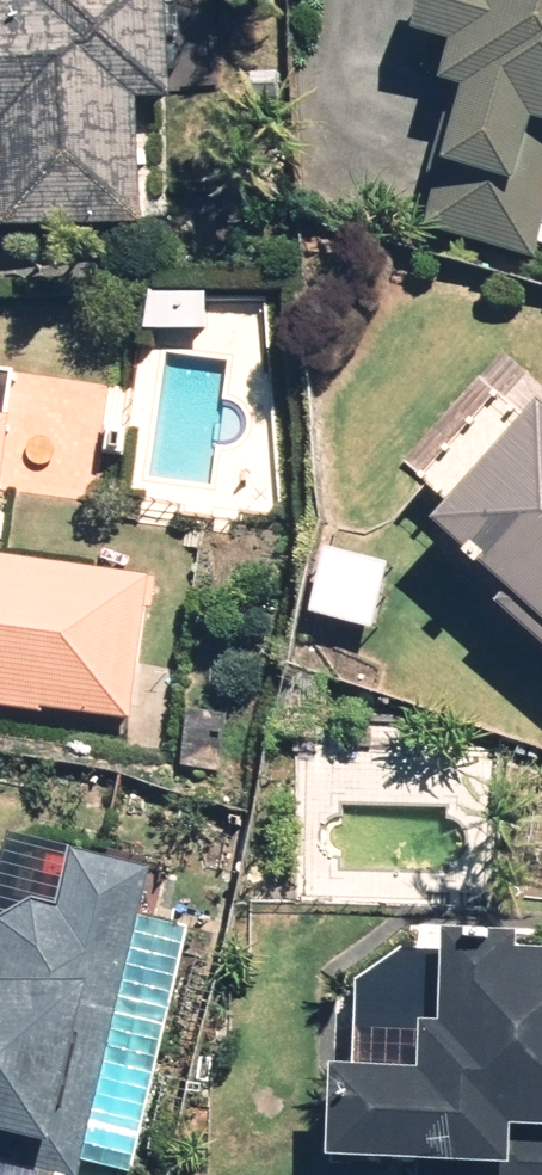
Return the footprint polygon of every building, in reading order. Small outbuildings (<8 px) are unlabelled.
[(171,0),(13,0),(13,5),(0,4),(0,163),(5,163),(4,234),(144,236),(146,113),(169,114),(171,0)] [(530,260),(541,217),(541,0),(468,0),(443,90),(456,94),(419,229),(530,260)] [(12,371),(0,370),(0,529),(12,371)] [(424,534),(541,640),(541,418),(538,414),(424,534)] [(387,567),(317,555),(306,622),(376,633),(387,567)] [(134,716),(144,572),(0,562),(0,706),(134,716)] [(151,870),(71,853),(58,915),(26,909),(0,923),(0,1169),(27,1174),(77,1174),(84,1137),(55,1131),(79,1012),(120,1020),(151,870)] [(328,1076),(321,1169),(415,1174),(541,1174),(541,961),(439,955),(434,1030),(416,1029),(413,1081),(328,1076)]
